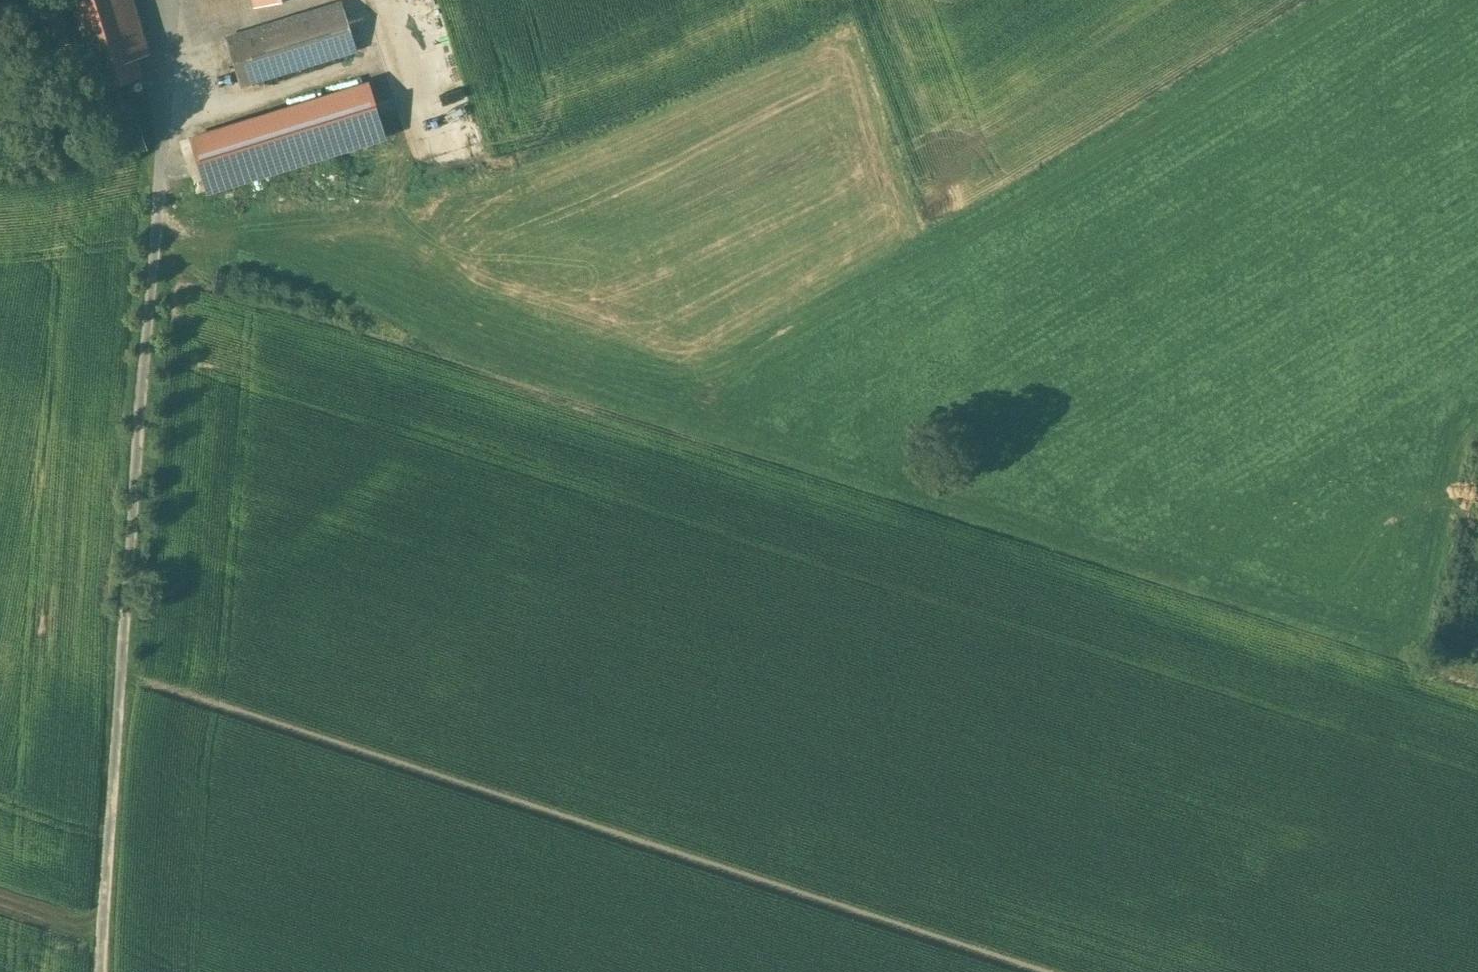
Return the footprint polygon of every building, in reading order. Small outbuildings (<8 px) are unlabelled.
[(99,87),(141,74),(118,0),(72,0),(99,87)] [(340,2),(226,38),(241,84),(355,49),(340,2)] [(383,79),(198,129),(214,189),(400,139),(383,79)] [(146,147),(139,124),(97,139),(104,162),(146,147)]
